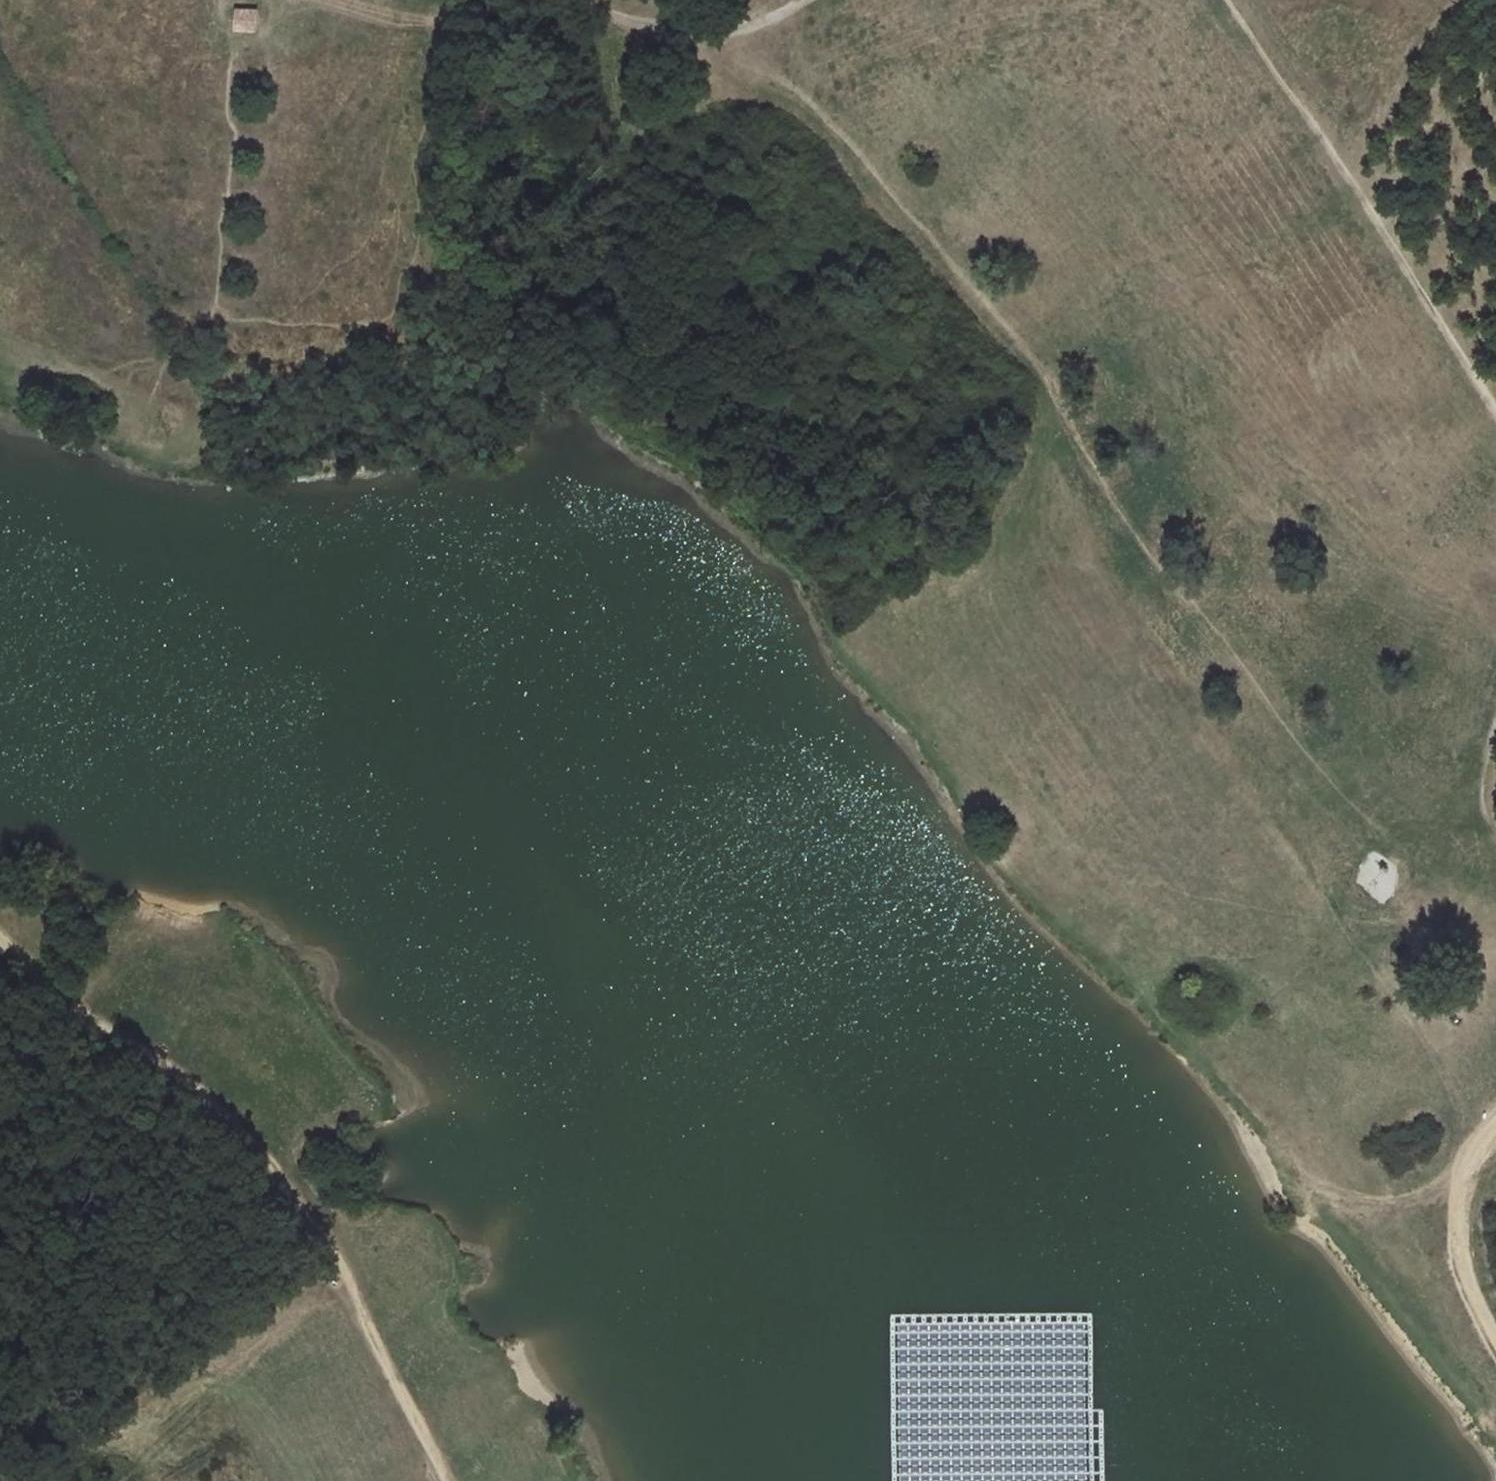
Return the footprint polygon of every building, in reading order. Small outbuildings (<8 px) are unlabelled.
[(255,32),(256,12),(237,11),(236,31),(255,32)]
